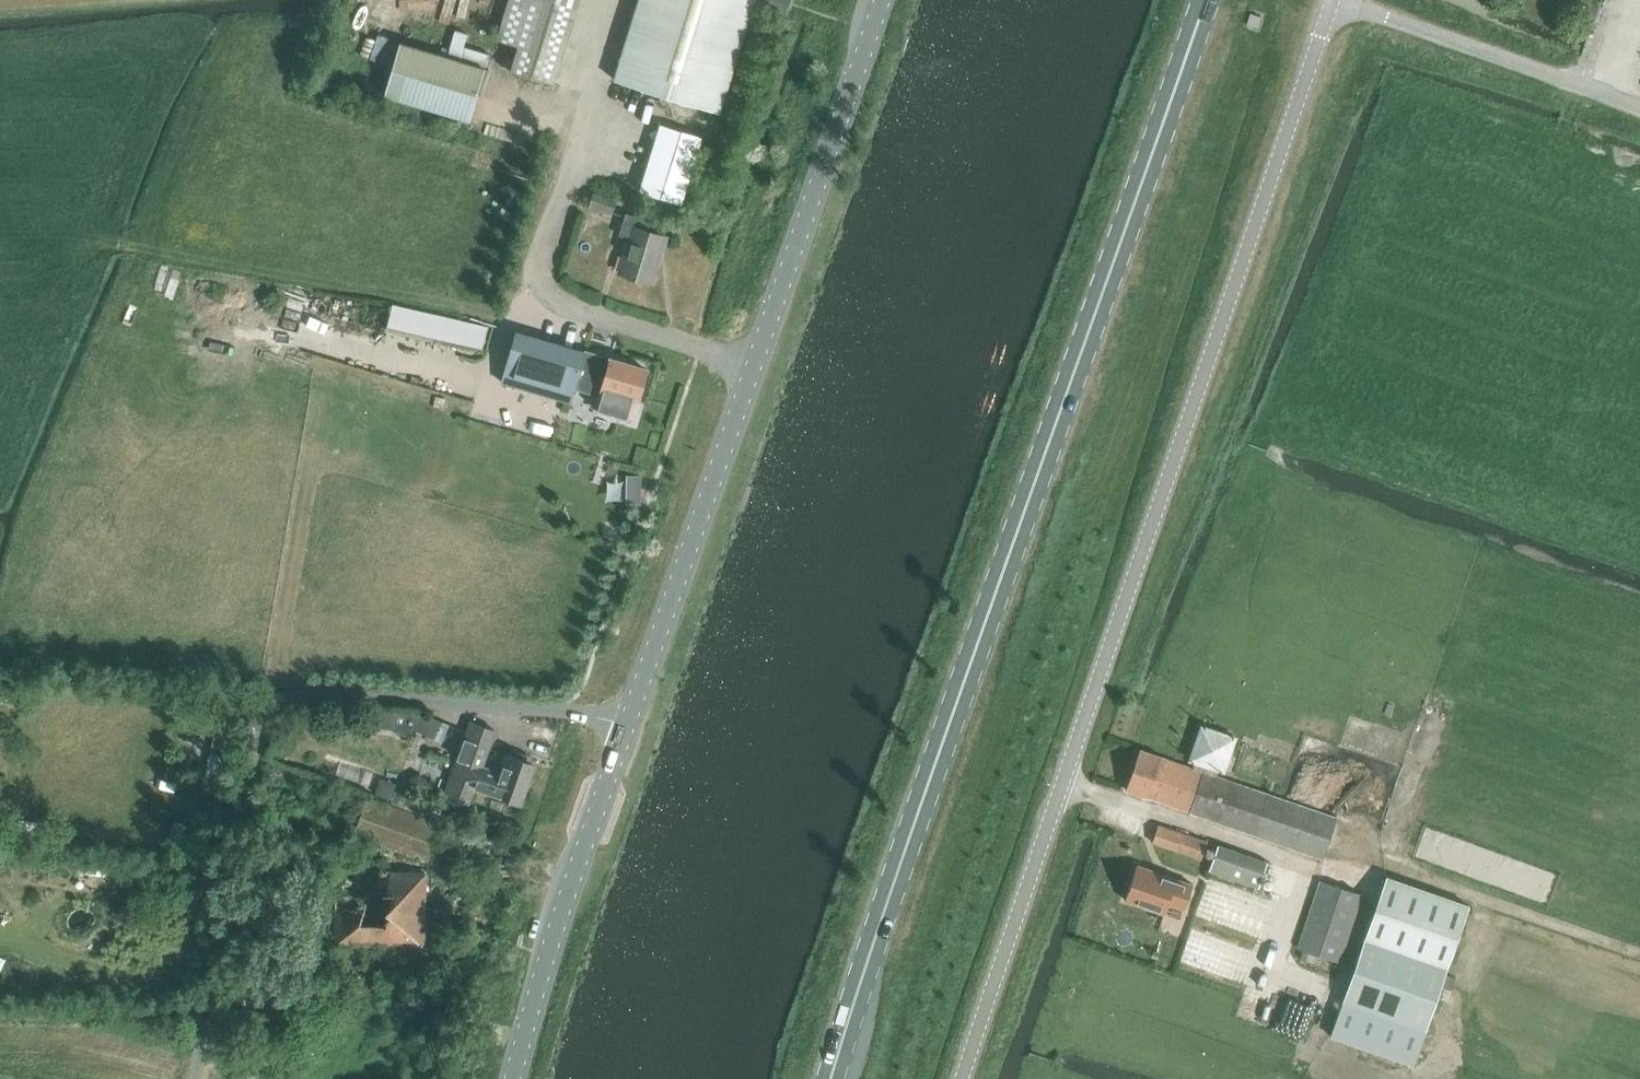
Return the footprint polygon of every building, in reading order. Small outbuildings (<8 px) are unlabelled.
[(579,0),(508,0),(496,39),(517,45),(510,70),(553,83),(579,0)] [(614,80),(720,113),(755,0),(639,0),(614,80)] [(763,2),(786,10),(790,0),(764,0),(763,2)] [(448,50),(486,58),(488,50),(464,45),(467,30),(453,27),(448,50)] [(400,100),(470,120),(485,68),(400,43),(384,95),(400,100)] [(655,167),(646,195),(675,204),(684,177),(655,167)] [(592,195),(588,209),(611,217),(615,202),(592,195)] [(628,241),(617,272),(653,283),(667,237),(650,231),(653,222),(627,214),(619,238),(628,241)] [(386,327),(482,346),(487,323),(390,304),(386,327)] [(603,381),(595,408),(629,417),(636,396),(639,397),(647,370),(611,359),(610,363),(587,356),(589,351),(517,331),(500,381),(572,401),(581,375),(603,381)] [(641,504),(641,476),(628,476),(628,504),(641,504)] [(420,712),(413,728),(443,740),(449,724),(420,712)] [(442,797),(470,807),(477,787),(519,802),(533,764),(506,754),(500,773),(485,767),(498,732),(469,721),(442,797)] [(1202,727),(1190,760),(1195,762),(1193,768),(1217,777),(1219,770),(1224,771),(1235,738),(1202,727)] [(216,730),(205,780),(217,783),(225,745),(228,733),(216,730)] [(1146,798),(1188,813),(1323,860),(1338,818),(1191,770),(1190,766),(1168,759),(1167,757),(1143,749),(1126,791),(1146,797),(1146,798)] [(358,776),(360,767),(338,762),(336,771),(358,776)] [(195,784),(188,823),(210,827),(217,788),(195,784)] [(444,870),(454,843),(459,830),(367,798),(353,838),(444,870)] [(29,822),(26,841),(35,842),(34,847),(47,849),(51,826),(29,822)] [(1153,844),(1204,861),(1209,841),(1160,825),(1153,844)] [(1209,872),(1260,889),(1269,863),(1218,845),(1209,872)] [(1184,909),(1193,884),(1137,865),(1125,900),(1164,914),(1168,903),(1184,909)] [(335,893),(334,945),(424,947),(426,873),(351,871),(340,872),(340,893),(335,893)] [(1342,1001),(1330,1036),(1414,1065),(1426,1030),(1469,906),(1386,877),(1342,1001)] [(1320,881),(1298,948),(1340,962),(1362,895),(1320,881)]
